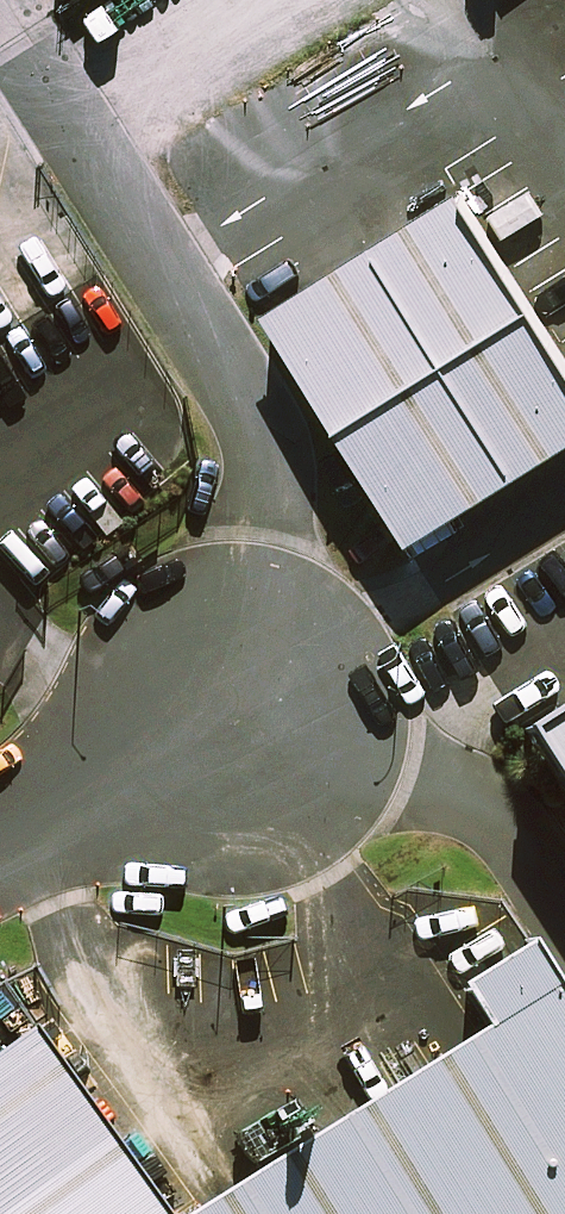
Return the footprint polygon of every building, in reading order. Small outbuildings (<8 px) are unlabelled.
[(438,178),(259,289),(399,513),(564,410),(564,381),(438,178)] [(503,731),(564,831),(564,693),(503,731)] [(524,984),(172,1206),(42,1009),(0,1036),(0,1213),(564,1213),(564,1047),(524,984)]
